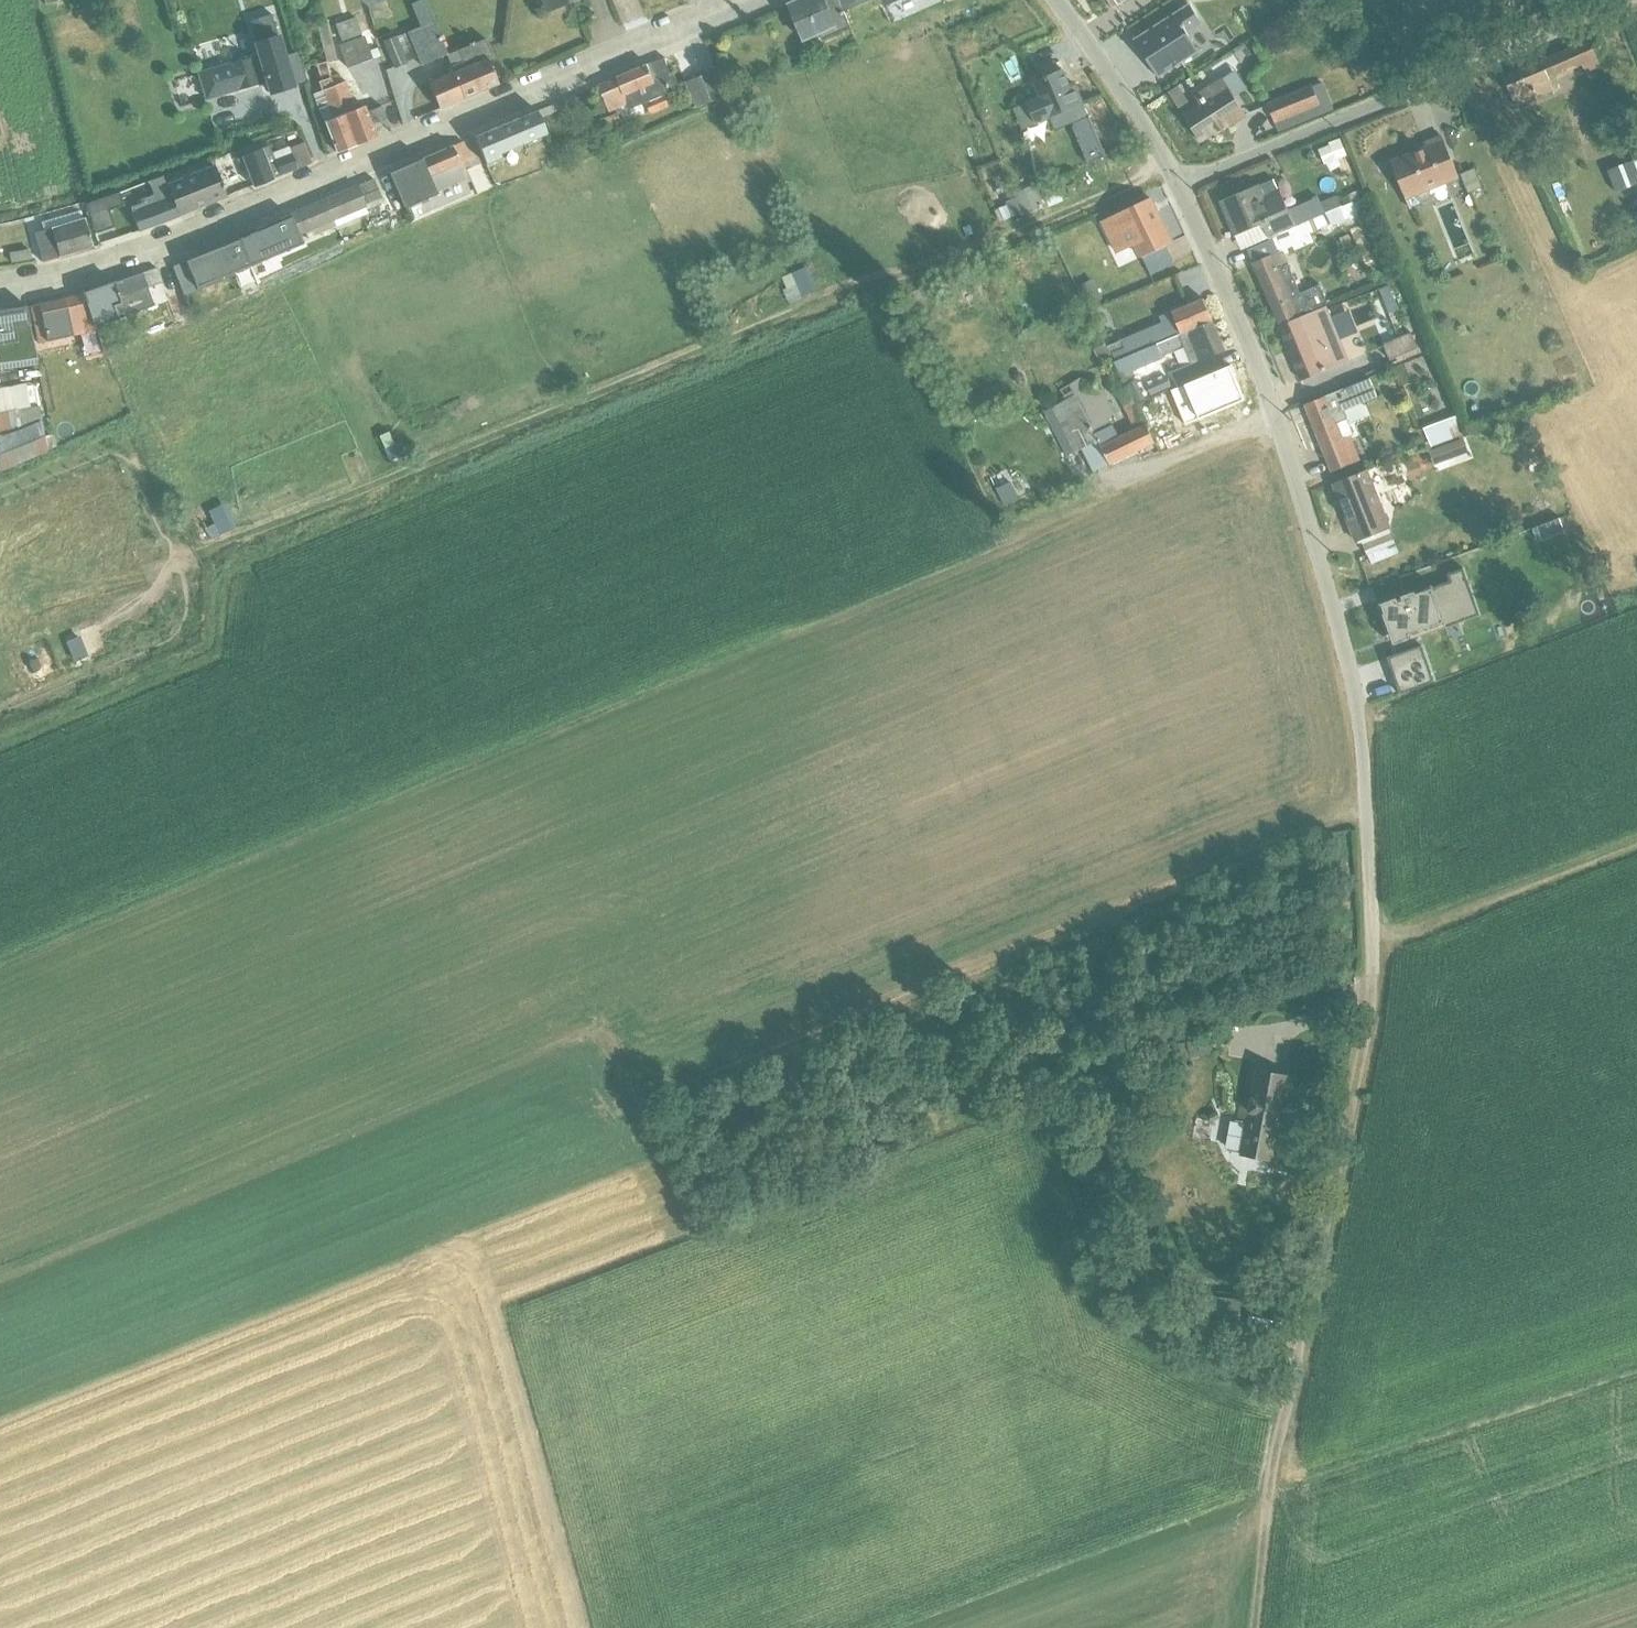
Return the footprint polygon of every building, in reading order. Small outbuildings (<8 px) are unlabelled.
[(435,21),(426,0),(419,0),(411,3),(421,26),(435,21)] [(548,10),(572,0),(544,0),(548,10)] [(840,0),(799,0),(789,4),(805,41),(821,34),(823,39),(852,27),(845,10),(840,0)] [(845,10),(869,0),(840,0),(845,10)] [(1191,4),(1135,40),(1159,77),(1200,51),(1188,33),(1203,23),(1191,4)] [(258,52),(196,70),(206,99),(261,83),(260,81),(266,79),(270,93),(293,86),(293,84),(303,81),(295,52),(287,55),(280,34),(278,34),(272,13),(257,18),(249,20),(258,52)] [(356,17),(335,24),(341,41),(362,34),(356,17)] [(435,21),(421,26),(383,41),(395,68),(409,63),(408,61),(418,57),(421,65),(448,54),(435,21)] [(325,61),(326,63),(337,60),(328,23),(318,26),(325,61)] [(364,35),(339,44),(347,68),(373,58),(379,56),(376,48),(369,50),(364,35)] [(1597,37),(1503,77),(1516,107),(1562,87),(1559,81),(1566,78),(1564,73),(1583,65),(1586,73),(1608,63),(1597,37)] [(453,71),(428,81),(440,109),(499,84),(488,58),(493,56),(486,38),(458,50),(447,54),(452,65),(454,70),(453,71)] [(665,57),(599,85),(610,111),(629,103),(631,108),(647,102),(652,114),(671,106),(666,94),(681,88),(674,70),(671,72),(665,58),(665,57)] [(326,63),(325,61),(317,63),(320,76),(322,80),(318,81),(322,90),(314,93),(336,152),(356,144),(331,76),(326,63)] [(1051,118),(1084,103),(1076,85),(1071,87),(1064,69),(1061,70),(1056,61),(1041,67),(1046,77),(1034,83),(1040,98),(1014,108),(1023,129),(1035,123),(1036,125),(1051,118)] [(717,69),(701,75),(712,101),(728,95),(717,69)] [(1236,69),(1222,78),(1234,96),(1248,88),(1236,69)] [(339,73),(331,76),(356,144),(376,136),(374,132),(389,126),(381,106),(367,111),(365,105),(357,108),(346,81),(343,82),(339,73)] [(712,101),(701,75),(686,81),(697,107),(712,101)] [(1234,96),(1222,78),(1222,76),(1195,93),(1200,103),(1183,114),(1201,141),(1214,133),(1215,135),(1246,115),(1234,96)] [(1322,80),(1312,84),(1323,112),(1333,108),(1322,80)] [(1323,112),(1312,84),(1311,84),(1268,102),(1273,116),(1280,131),(1323,113),(1323,112)] [(1179,85),(1169,92),(1182,111),(1192,105),(1179,85)] [(573,96),(537,110),(540,118),(568,107),(569,110),(577,106),(573,96)] [(1084,103),(1051,118),(1056,130),(1089,115),(1084,103)] [(540,118),(537,110),(474,137),(486,164),(501,157),(499,154),(547,134),(540,118)] [(619,113),(600,120),(609,141),(627,134),(619,113)] [(1427,148),(1391,162),(1410,209),(1413,208),(1412,206),(1432,199),(1429,190),(1459,178),(1443,136),(1425,144),(1427,148)] [(1330,144),(1319,149),(1325,164),(1346,155),(1339,138),(1329,142),(1330,144)] [(262,148),(241,156),(253,186),(312,163),(304,141),(289,148),(288,146),(272,153),(269,145),(262,148)] [(463,141),(422,158),(436,191),(466,179),(460,164),(471,159),(463,141)] [(437,193),(436,191),(422,158),(389,172),(404,207),(437,193)] [(1608,170),(1617,193),(1636,185),(1636,158),(1608,170)] [(214,164),(166,183),(178,215),(227,196),(214,164)] [(1475,167),(1460,173),(1468,193),(1483,186),(1475,167)] [(178,215),(166,183),(163,175),(148,181),(153,194),(140,199),(142,203),(130,207),(139,231),(179,216),(178,215)] [(1259,184),(1221,200),(1236,235),(1263,224),(1269,237),(1269,239),(1343,206),(1338,195),(1321,202),(1319,197),(1289,210),(1275,177),(1259,184)] [(374,179),(291,214),(300,235),(311,230),(314,236),(367,213),(373,224),(392,215),(374,179)] [(1016,197),(1007,201),(1014,215),(1043,202),(1033,182),(1013,192),(1016,197)] [(1352,202),(1362,198),(1361,189),(1349,193),(1352,202)] [(120,193),(86,204),(96,233),(115,227),(109,210),(124,205),(120,193)] [(1151,197),(1103,220),(1119,254),(1136,246),(1141,257),(1172,242),(1151,197)] [(1343,206),(1269,239),(1247,249),(1279,323),(1328,302),(1321,284),(1301,292),(1285,253),(1313,242),(1311,236),(1323,231),(1325,235),(1372,216),(1369,208),(1366,209),(1362,198),(1352,202),(1343,206)] [(44,229),(34,232),(43,262),(93,248),(84,217),(82,217),(80,210),(41,221),(44,229)] [(1372,221),(1351,231),(1369,269),(1379,264),(1384,274),(1395,270),(1388,254),(1385,255),(1372,221)] [(1263,224),(1236,235),(1242,249),(1269,237),(1263,224)] [(239,239),(185,261),(196,286),(250,264),(239,239)] [(303,243),(289,250),(295,262),(309,256),(303,243)] [(276,244),(259,250),(267,272),(285,266),(276,244)] [(30,248),(10,252),(12,262),(32,258),(30,248)] [(808,266),(782,276),(786,286),(782,288),(787,302),(817,291),(808,266)] [(128,300),(139,296),(150,293),(148,288),(162,283),(156,267),(83,293),(96,327),(119,319),(119,317),(133,313),(128,300)] [(1389,286),(1379,290),(1389,313),(1398,309),(1389,286)] [(182,291),(165,297),(174,320),(191,314),(182,291)] [(96,327),(83,293),(65,298),(31,306),(39,342),(47,341),(73,335),(97,329),(96,327)] [(144,309),(139,296),(128,300),(133,313),(144,309)] [(1117,361),(1212,321),(1204,299),(1161,317),(1163,321),(1121,339),(1125,347),(1113,352),(1117,361)] [(37,358),(38,358),(29,321),(27,306),(0,310),(0,362),(14,360),(14,362),(37,358)] [(1327,306),(1280,325),(1302,380),(1350,360),(1327,306)] [(1212,321),(1117,361),(1115,362),(1122,377),(1124,381),(1137,375),(1135,371),(1164,358),(1163,355),(1185,346),(1192,362),(1171,371),(1178,386),(1186,383),(1193,380),(1207,374),(1220,369),(1214,355),(1226,350),(1213,320),(1212,321)] [(1412,332),(1384,343),(1388,353),(1390,359),(1418,347),(1412,332)] [(1106,343),(1094,349),(1101,363),(1113,358),(1106,343)] [(0,362),(0,369),(38,363),(37,358),(14,362),(14,360),(0,362)] [(1207,374),(1193,380),(1196,386),(1210,381),(1212,386),(1201,391),(1210,411),(1221,406),(1228,422),(1252,411),(1233,367),(1208,377),(1207,374)] [(1124,381),(1122,377),(1112,382),(1116,392),(1117,391),(1125,406),(1124,407),(1135,429),(1119,436),(1108,415),(1115,412),(1098,379),(1087,386),(1081,377),(1061,390),(1065,399),(1053,406),(1061,423),(1051,428),(1056,440),(1067,435),(1075,452),(1087,446),(1097,469),(1102,467),(1155,442),(1124,381)] [(1137,377),(1127,382),(1138,403),(1147,398),(1137,377)] [(1371,378),(1306,404),(1333,471),(1361,460),(1351,434),(1354,434),(1348,418),(1344,410),(1378,396),(1371,378)] [(47,449),(42,420),(39,405),(31,407),(26,383),(0,388),(0,470),(47,449)] [(1457,415),(1424,427),(1432,447),(1465,434),(1457,415)] [(388,431),(378,436),(389,459),(405,452),(400,441),(394,444),(388,431)] [(1480,433),(1436,449),(1440,460),(1462,452),(1461,449),(1483,442),(1480,433)] [(1361,539),(1390,528),(1392,527),(1370,469),(1334,483),(1357,541),(1361,539)] [(209,516),(198,521),(207,540),(236,526),(225,502),(207,510),(209,516)] [(1560,517),(1532,528),(1537,540),(1564,528),(1560,517)] [(1390,528),(1361,539),(1371,563),(1400,552),(1390,528)] [(1384,612),(1382,613),(1394,645),(1412,638),(1410,635),(1479,611),(1463,567),(1447,573),(1450,581),(1381,605),(1384,612)] [(68,633),(78,657),(110,643),(100,619),(68,633)] [(1422,644),(1410,648),(1415,661),(1393,669),(1400,690),(1399,690),(1400,694),(1434,681),(1422,644)] [(1415,661),(1410,648),(1387,656),(1399,690),(1400,690),(1393,669),(1415,661)] [(1241,1103),(1238,1117),(1246,1118),(1240,1151),(1240,1154),(1272,1160),(1287,1075),(1258,1070),(1252,1105),(1241,1103)] [(1246,1118),(1238,1117),(1231,1123),(1227,1143),(1230,1149),(1240,1151),(1246,1118)]
